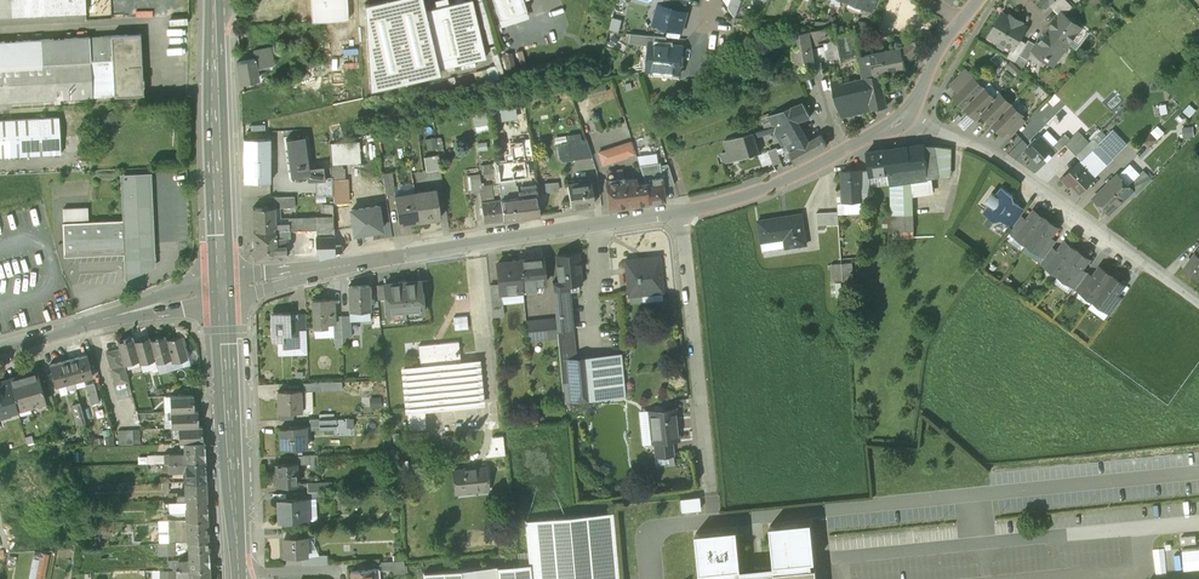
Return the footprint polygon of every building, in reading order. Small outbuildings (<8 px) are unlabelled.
[(86,20),(85,0),(0,0),(0,24),(86,20)] [(312,21),(348,19),(347,0),(310,0),(312,21)] [(423,9),(421,0),(382,0),(362,5),(369,90),(438,74),(438,69),(423,9)] [(423,9),(438,69),(484,58),(470,0),(459,0),(423,9)] [(500,20),(528,11),(524,0),(493,0),(500,20)] [(663,5),(672,7),(672,8),(684,11),(686,4),(673,0),(664,0),(663,5)] [(1048,3),(1053,8),(1061,0),(1051,0),(1048,3)] [(1053,8),(1059,15),(1062,12),(1064,14),(1073,5),(1068,0),(1061,0),(1053,8)] [(663,5),(660,4),(655,24),(669,28),(669,27),(681,31),(683,23),(686,12),(684,11),(672,8),(672,7),(663,5)] [(1064,14),(1062,12),(1059,15),(1049,28),(1069,44),(1082,27),(1076,23),(1075,18),(1072,16),(1068,16),(1064,14)] [(1009,17),(1003,14),(994,28),(993,27),(988,37),(997,42),(999,40),(1012,47),(1018,38),(1025,26),(1021,24),(1022,22),(1010,16),(1009,17)] [(313,23),(304,23),(306,54),(315,53),(313,23)] [(835,25),(808,30),(811,45),(833,41),(838,40),(837,35),(835,25)] [(1069,44),(1049,28),(1036,44),(1032,49),(1033,50),(1043,58),(1045,56),(1054,63),(1069,44)] [(808,30),(798,32),(800,46),(795,47),(797,64),(813,62),(813,61),(811,45),(808,30)] [(854,30),(837,35),(838,40),(839,47),(840,49),(839,49),(840,56),(845,55),(845,58),(848,57),(856,55),(860,55),(861,54),(857,36),(854,30)] [(140,33),(112,35),(113,60),(91,61),(92,97),(93,97),(144,95),(143,86),(144,86),(144,78),(143,78),(140,33)] [(667,36),(630,33),(630,42),(649,44),(650,42),(666,44),(667,36)] [(0,41),(0,66),(5,65),(91,61),(113,60),(112,35),(0,41)] [(920,39),(913,41),(909,37),(908,37),(908,38),(910,40),(918,48),(921,45),(920,39)] [(1026,43),(1018,38),(1012,47),(1007,57),(1015,62),(1026,43)] [(1026,43),(1015,62),(1022,68),(1033,50),(1032,49),(1036,44),(1028,39),(1026,43)] [(918,48),(910,40),(904,45),(911,54),(918,48)] [(666,44),(650,42),(649,44),(647,70),(680,73),(683,46),(666,44)] [(267,55),(273,54),(277,53),(276,45),(266,48),(267,55)] [(911,54),(904,45),(901,47),(903,57),(909,56),(911,54)] [(834,48),(830,49),(831,58),(840,56),(839,49),(840,49),(839,47),(834,48)] [(901,47),(870,53),(874,73),(878,72),(905,67),(903,57),(901,47)] [(266,48),(254,50),(255,58),(267,55),(266,48)] [(870,53),(861,55),(861,54),(860,55),(861,60),(864,75),(865,75),(874,73),(870,53)] [(255,58),(236,62),(241,84),(256,81),(253,69),(275,65),(274,61),(273,54),(267,55),(255,58)] [(831,58),(821,59),(822,71),(846,68),(845,61),(845,58),(845,55),(831,58)] [(821,59),(813,61),(813,62),(815,72),(822,71),(821,59)] [(1021,70),(1010,60),(1005,66),(1015,76),(1021,70)] [(91,61),(5,65),(7,102),(92,97),(91,61)] [(965,69),(953,81),(961,88),(972,76),(965,69)] [(874,73),(865,75),(865,78),(869,94),(872,109),(886,105),(885,103),(883,94),(880,81),(880,78),(878,72),(874,73)] [(961,88),(953,96),(964,107),(983,88),(983,87),(972,76),(961,88)] [(832,86),(836,101),(869,94),(865,78),(862,79),(843,84),(832,86)] [(1001,92),(989,81),(983,87),(983,88),(995,99),(1000,93),(1001,92)] [(575,90),(577,98),(608,90),(606,83),(575,90)] [(983,88),(964,107),(969,112),(975,118),(981,112),(995,99),(983,88)] [(903,89),(883,94),(885,103),(894,101),(903,89)] [(995,99),(981,112),(992,123),(1011,104),(1000,93),(995,99)] [(869,94),(836,101),(842,117),(872,109),(869,94)] [(804,102),(770,114),(774,126),(781,124),(782,126),(811,116),(804,102)] [(497,120),(516,118),(515,103),(495,106),(497,120)] [(1011,104),(992,123),(1003,134),(1010,127),(1020,117),(1022,115),(1011,104)] [(120,124),(113,111),(103,116),(110,129),(120,124)] [(967,126),(975,118),(969,112),(961,121),(967,126)] [(486,113),(473,114),(475,133),(488,131),(486,113)] [(61,154),(59,117),(0,120),(0,156),(61,154)] [(1020,117),(1010,127),(1015,132),(1025,122),(1020,117)] [(1151,144),(1170,126),(1163,120),(1145,138),(1151,144)] [(810,140),(800,123),(783,128),(784,130),(777,132),(780,138),(783,137),(784,140),(778,143),(781,148),(796,139),(800,146),(810,140)] [(1046,130),(1041,136),(1050,145),(1056,140),(1046,130)] [(1088,142),(1076,155),(1073,157),(1079,163),(1094,177),(1126,144),(1112,130),(1096,145),(1091,140),(1088,142)] [(754,131),(724,141),(727,152),(720,154),(723,164),(758,153),(760,153),(754,131)] [(1078,131),(1070,139),(1070,140),(1066,144),(1076,155),(1088,142),(1078,131)] [(580,134),(567,135),(568,142),(560,143),(557,148),(558,158),(563,161),(592,157),(586,139),(580,140),(580,134)] [(800,146),(789,152),(793,159),(795,162),(826,145),(821,134),(810,140),(800,146)] [(1065,134),(1055,144),(1060,150),(1066,144),(1070,140),(1070,139),(1065,134)] [(1041,136),(1027,149),(1038,161),(1052,148),(1050,145),(1041,136)] [(303,137),(286,139),(291,178),(307,176),(307,181),(314,180),(325,180),(324,177),(323,166),(307,168),(303,137)] [(243,183),(271,183),(270,139),(243,139),(243,183)] [(771,157),(789,152),(800,146),(796,139),(781,148),(779,149),(777,146),(769,149),(769,150),(771,157)] [(330,143),(331,164),(344,163),(361,162),(359,141),(330,143)] [(631,141),(598,152),(603,165),(627,156),(636,154),(631,141)] [(499,178),(499,180),(528,176),(525,158),(523,142),(513,144),(515,154),(507,155),(507,160),(497,162),(499,178)] [(530,142),(523,142),(525,158),(532,157),(530,142)] [(923,144),(916,145),(917,158),(922,157),(923,160),(925,160),(926,172),(910,174),(911,180),(940,177),(934,145),(923,144)] [(916,145),(907,146),(908,159),(917,158),(916,145)] [(953,152),(934,145),(940,177),(954,176),(953,152)] [(907,146),(886,149),(889,172),(890,183),(911,180),(910,174),(908,159),(907,146)] [(886,149),(867,151),(870,169),(870,174),(889,172),(886,149)] [(771,157),(769,150),(760,153),(758,153),(763,165),(775,161),(776,164),(793,159),(789,152),(771,157)] [(636,154),(627,156),(629,162),(637,159),(636,154)] [(438,155),(424,157),(426,171),(441,169),(438,155)] [(493,178),(499,178),(497,162),(496,157),(480,159),(482,175),(469,177),(471,191),(480,190),(481,201),(501,199),(500,189),(500,185),(494,185),(493,178)] [(332,177),(332,179),(345,178),(344,163),(331,164),(332,177)] [(639,165),(646,182),(646,183),(653,182),(652,178),(662,176),(660,165),(660,163),(639,165)] [(1079,163),(1064,177),(1078,193),(1094,177),(1079,163)] [(668,164),(660,165),(662,176),(663,186),(675,185),(668,164)] [(1129,164),(1118,175),(1128,185),(1139,174),(1129,164)] [(870,169),(860,170),(863,193),(863,199),(855,200),(844,201),(843,189),(836,189),(838,212),(838,215),(867,214),(870,174),(870,169)] [(860,170),(844,171),(845,178),(842,178),(843,189),(844,201),(855,200),(855,193),(863,193),(860,170)] [(1139,174),(1128,185),(1132,189),(1132,190),(1137,195),(1152,180),(1143,171),(1139,174)] [(392,172),(382,173),(385,193),(395,192),(392,172)] [(149,175),(123,176),(125,220),(126,250),(127,268),(138,268),(138,264),(153,263),(149,175)] [(1118,175),(1094,198),(1108,213),(1132,190),(1132,189),(1128,185),(1118,175)] [(662,176),(652,178),(653,182),(646,183),(648,201),(664,199),(663,186),(662,176)] [(315,196),(333,195),(332,179),(332,177),(324,177),(325,180),(314,180),(315,196)] [(623,177),(606,179),(609,206),(632,203),(629,178),(623,179),(623,177)] [(348,178),(345,178),(332,179),(333,195),(333,203),(343,203),(349,203),(348,178)] [(646,182),(636,183),(635,178),(629,178),(632,203),(648,201),(646,183),(646,182)] [(915,235),(911,180),(890,183),(895,219),(885,219),(887,239),(915,235)] [(590,181),(568,184),(571,207),(594,203),(592,196),(590,182),(590,181)] [(599,181),(590,182),(592,196),(600,195),(599,181)] [(1012,195),(1001,187),(995,195),(991,193),(986,201),(989,203),(983,212),(994,220),(1001,219),(1004,222),(1017,204),(1013,201),(1012,195)] [(436,189),(414,192),(418,221),(440,218),(436,189)] [(522,192),(523,196),(526,216),(540,214),(537,191),(522,192)] [(414,192),(394,195),(396,207),(400,206),(402,223),(418,221),(414,192)] [(293,196),(274,197),(274,206),(275,206),(275,208),(293,207),(293,196)] [(508,198),(501,199),(504,219),(526,216),(523,196),(508,198)] [(501,199),(481,201),(484,222),(495,220),(504,219),(501,199)] [(320,217),(288,218),(288,223),(288,229),(289,229),(316,228),(334,227),(334,224),(333,203),(323,204),(323,211),(320,211),(320,217)] [(343,203),(333,203),(334,224),(343,224),(343,203)] [(1017,204),(1004,222),(1011,226),(1012,227),(1020,216),(1025,210),(1017,204)] [(274,206),(252,207),(253,230),(276,229),(275,224),(275,208),(275,206),(274,206)] [(15,223),(38,221),(37,207),(14,209),(15,223)] [(352,211),(356,236),(383,231),(379,207),(352,211)] [(62,211),(62,223),(88,222),(87,210),(62,211)] [(1026,220),(1016,235),(1027,244),(1045,219),(1034,211),(1026,220)] [(838,215),(838,212),(816,214),(817,227),(839,225),(838,215)] [(802,213),(758,219),(761,241),(785,238),(786,247),(806,244),(802,213)] [(1012,227),(1010,231),(1016,235),(1026,220),(1020,216),(1012,227)] [(1045,219),(1027,244),(1039,252),(1050,238),(1057,228),(1045,219)] [(126,250),(125,220),(88,222),(62,223),(64,253),(126,250)] [(334,227),(316,228),(316,238),(333,237),(334,227)] [(276,229),(253,230),(254,260),(286,257),(285,244),(276,245),(276,237),(276,229)] [(288,229),(276,229),(276,237),(285,237),(290,237),(289,229),(288,229)] [(276,245),(285,244),(285,237),(276,237),(276,245)] [(316,238),(316,246),(318,257),(341,252),(340,245),(334,245),(333,237),(316,238)] [(785,238),(761,241),(763,250),(786,247),(785,238)] [(1050,238),(1039,252),(1045,257),(1051,248),(1056,242),(1050,238)] [(1057,252),(1047,266),(1058,275),(1076,250),(1065,242),(1057,252)] [(1045,257),(1041,262),(1047,266),(1057,252),(1051,248),(1045,257)] [(1076,250),(1058,275),(1070,284),(1081,269),(1088,259),(1076,250)] [(1195,252),(1183,268),(1198,280),(1198,279),(1198,255),(1195,253),(1195,252)] [(577,253),(557,255),(559,282),(560,285),(566,284),(580,283),(579,271),(580,271),(579,263),(578,263),(577,253)] [(658,256),(625,260),(628,293),(662,290),(658,256)] [(543,257),(519,259),(519,261),(522,290),(536,288),(536,284),(545,283),(543,257)] [(512,262),(497,263),(499,285),(500,292),(501,292),(522,290),(519,261),(516,261),(513,260),(512,262)] [(842,263),(843,280),(854,279),(853,262),(842,263)] [(840,265),(831,265),(833,281),(841,281),(840,265)] [(1092,278),(1082,292),(1093,301),(1112,276),(1100,267),(1092,278)] [(1086,273),(1081,269),(1070,284),(1076,288),(1086,273)] [(1086,273),(1076,288),(1082,292),(1092,278),(1086,273)] [(1112,276),(1093,301),(1105,310),(1116,295),(1123,284),(1112,276)] [(427,280),(420,281),(421,295),(429,294),(427,280)] [(398,283),(384,284),(385,299),(387,316),(423,312),(421,295),(420,281),(406,282),(405,281),(398,282),(398,283)] [(559,282),(552,282),(553,294),(567,293),(566,284),(560,285),(559,282)] [(384,284),(377,285),(378,299),(385,299),(384,284)] [(369,285),(348,286),(349,310),(350,310),(350,315),(350,317),(370,316),(369,285)] [(499,285),(489,286),(492,316),(503,315),(501,292),(500,292),(499,285)] [(662,290),(628,293),(629,304),(663,301),(662,290)] [(567,293),(553,294),(554,301),(567,300),(567,293)] [(1116,295),(1105,310),(1111,314),(1122,299),(1116,295)] [(333,298),(312,299),(313,325),(334,324),(334,316),(333,298)] [(567,300),(554,301),(556,319),(557,333),(570,331),(567,300)] [(285,314),(273,315),(273,329),(271,329),(272,336),(282,336),(282,348),(299,348),(299,330),(298,314),(297,314),(297,319),(285,319),(285,314)] [(350,315),(341,316),(342,337),(351,337),(350,317),(350,315)] [(341,316),(334,316),(334,324),(335,347),(342,347),(342,337),(341,316)] [(556,319),(525,322),(527,339),(557,336),(557,333),(556,319)] [(570,331),(557,333),(557,336),(564,405),(602,401),(598,358),(574,361),(570,331)] [(166,335),(150,340),(155,358),(157,362),(172,358),(167,339),(166,335)] [(182,335),(167,339),(172,358),(173,361),(188,357),(182,335)] [(149,336),(134,340),(139,359),(140,362),(155,358),(150,340),(149,336)] [(133,337),(118,341),(120,349),(124,363),(139,359),(134,340),(133,337)] [(458,341),(418,345),(420,367),(460,363),(458,341)] [(120,349),(107,352),(111,368),(124,365),(124,363),(120,349)] [(87,354),(68,360),(74,381),(93,375),(87,354)] [(621,356),(598,358),(602,401),(625,399),(621,356)] [(68,360),(50,365),(56,386),(67,383),(74,381),(68,360)] [(420,367),(403,369),(407,411),(424,409),(481,404),(477,361),(460,363),(420,367)] [(124,365),(111,368),(116,384),(129,382),(124,365)] [(37,370),(23,374),(32,405),(46,401),(37,370)] [(23,374),(8,378),(17,409),(32,405),(23,374)] [(0,381),(0,414),(17,409),(8,378),(0,381)] [(74,381),(67,383),(69,393),(77,391),(74,381)] [(341,381),(309,383),(307,383),(308,391),(342,389),(341,381)] [(93,383),(85,386),(90,404),(98,402),(93,383)] [(304,390),(278,391),(279,413),(301,412),(300,401),(305,400),(304,390)] [(194,395),(171,396),(171,412),(194,411),(194,395)] [(81,404),(71,407),(77,427),(87,424),(81,404)] [(660,405),(655,406),(653,409),(653,411),(649,412),(652,442),(654,442),(672,440),(678,439),(675,409),(664,410),(664,408),(660,405)] [(424,409),(407,411),(409,431),(426,429),(424,409)] [(194,411),(171,412),(172,428),(180,428),(199,427),(198,411),(194,411)] [(334,418),(309,419),(310,429),(334,428),(334,418)] [(305,426),(288,427),(288,428),(279,428),(280,449),(306,448),(305,426)] [(199,427),(180,428),(180,444),(185,443),(203,443),(203,427),(199,427)] [(141,429),(119,430),(120,445),(141,444),(141,429)] [(503,436),(492,437),(491,441),(490,447),(488,452),(485,455),(485,457),(505,455),(503,436)] [(672,440),(654,442),(655,456),(673,454),(672,440)] [(203,443),(185,443),(185,454),(186,462),(205,462),(205,443),(203,443)] [(185,454),(164,455),(165,463),(169,463),(186,462),(185,454)] [(317,455),(297,456),(297,464),(310,464),(309,468),(318,468),(317,455)] [(186,462),(169,463),(169,472),(186,471),(186,462)] [(205,462),(186,462),(186,471),(186,482),(206,481),(205,462)] [(295,463),(276,464),(276,465),(277,473),(276,474),(277,486),(296,485),(295,463)] [(485,468),(475,469),(475,468),(463,469),(463,470),(453,471),(455,492),(487,489),(485,468)] [(206,481),(185,482),(186,501),(207,500),(206,481)] [(331,482),(307,483),(307,492),(328,491),(331,491),(331,482)] [(177,493),(169,493),(170,501),(177,501),(177,493)] [(699,497),(680,499),(681,511),(700,509),(699,497)] [(304,499),(277,500),(278,522),(305,521),(305,520),(303,520),(303,512),(305,512),(304,499)] [(207,500),(186,501),(186,509),(186,520),(208,519),(207,500)] [(177,501),(170,501),(170,504),(170,510),(186,509),(186,501),(177,501)] [(529,510),(525,506),(519,510),(523,515),(529,510)] [(497,566),(498,578),(619,578),(613,512),(525,520),(528,563),(497,566)] [(208,519),(186,520),(187,541),(188,541),(208,540),(208,519)] [(770,527),(774,572),(815,568),(810,523),(770,527)] [(700,578),(702,578),(741,575),(736,529),(695,533),(700,578)] [(305,536),(284,537),(284,557),(300,556),(306,556),(305,536)] [(1191,536),(1180,537),(1181,544),(1192,543),(1195,543),(1195,536),(1191,536)] [(188,560),(189,569),(209,568),(208,540),(188,541),(188,560)] [(170,543),(168,543),(168,554),(176,554),(176,542),(170,543)] [(1180,547),(1155,549),(1156,570),(1181,569),(1180,547)] [(1182,551),(1184,568),(1198,566),(1198,549),(1182,551)] [(35,551),(34,557),(40,558),(36,578),(43,578),(48,553),(35,551)] [(306,556),(300,556),(300,565),(329,563),(329,555),(306,556)] [(188,560),(172,561),(172,569),(176,569),(189,569),(188,560)] [(380,568),(380,569),(397,568),(397,560),(380,561),(380,568)] [(422,573),(423,578),(498,578),(497,566),(422,573)] [(176,569),(176,577),(189,577),(189,578),(209,578),(209,568),(189,569),(176,569)] [(371,569),(372,578),(381,578),(380,569),(380,568),(371,569)] [(774,572),(775,578),(816,578),(815,568),(774,572)] [(176,577),(176,569),(172,569),(160,569),(160,578),(176,578),(176,577)] [(351,571),(351,576),(351,578),(372,578),(371,569),(351,571)]
